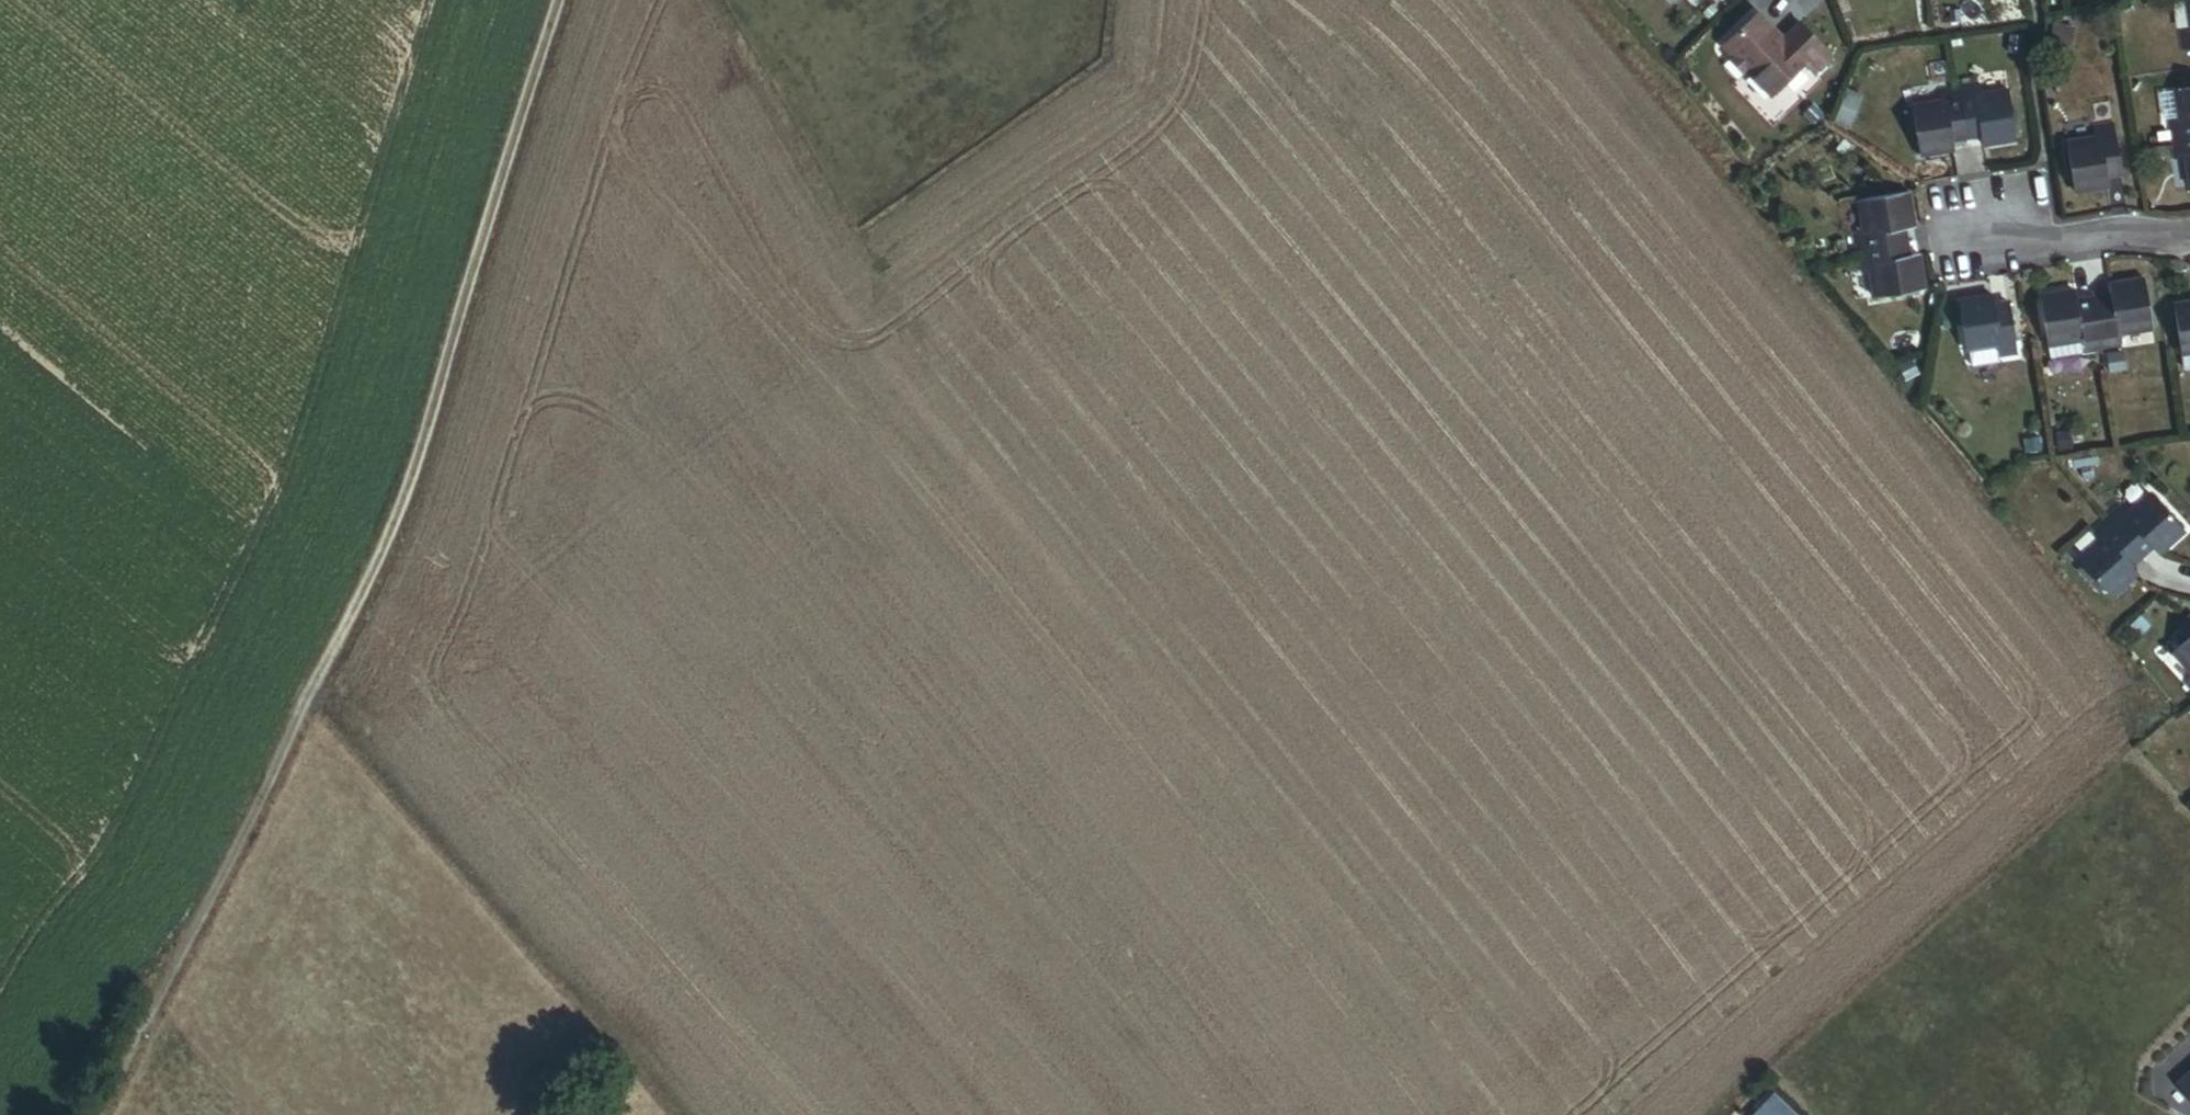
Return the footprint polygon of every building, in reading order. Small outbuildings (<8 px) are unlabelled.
[(1710,17),(1729,0),(1695,0),(1710,17)] [(1768,11),(1719,53),(1780,123),(1847,65),(1809,22),(1791,37),(1768,11)] [(2011,90),(1911,105),(1919,153),(2018,138),(2011,90)] [(2177,97),(2189,177),(2189,95),(2177,97)] [(2096,133),(2058,139),(2066,193),(2110,186),(2108,176),(2122,174),(2117,139),(2097,142),(2096,133)] [(1912,195),(1853,205),(1870,302),(1929,291),(1912,195)] [(2147,274),(2037,291),(2045,345),(2155,328),(2147,274)] [(2010,298),(1955,307),(1964,361),(2019,352),(2010,298)] [(2115,520),(2156,564),(2189,532),(2189,518),(2156,482),(2115,520)] [(2115,520),(2074,559),(2115,602),(2156,564),(2115,520)] [(2189,688),(2189,626),(2159,655),(2189,688)]
